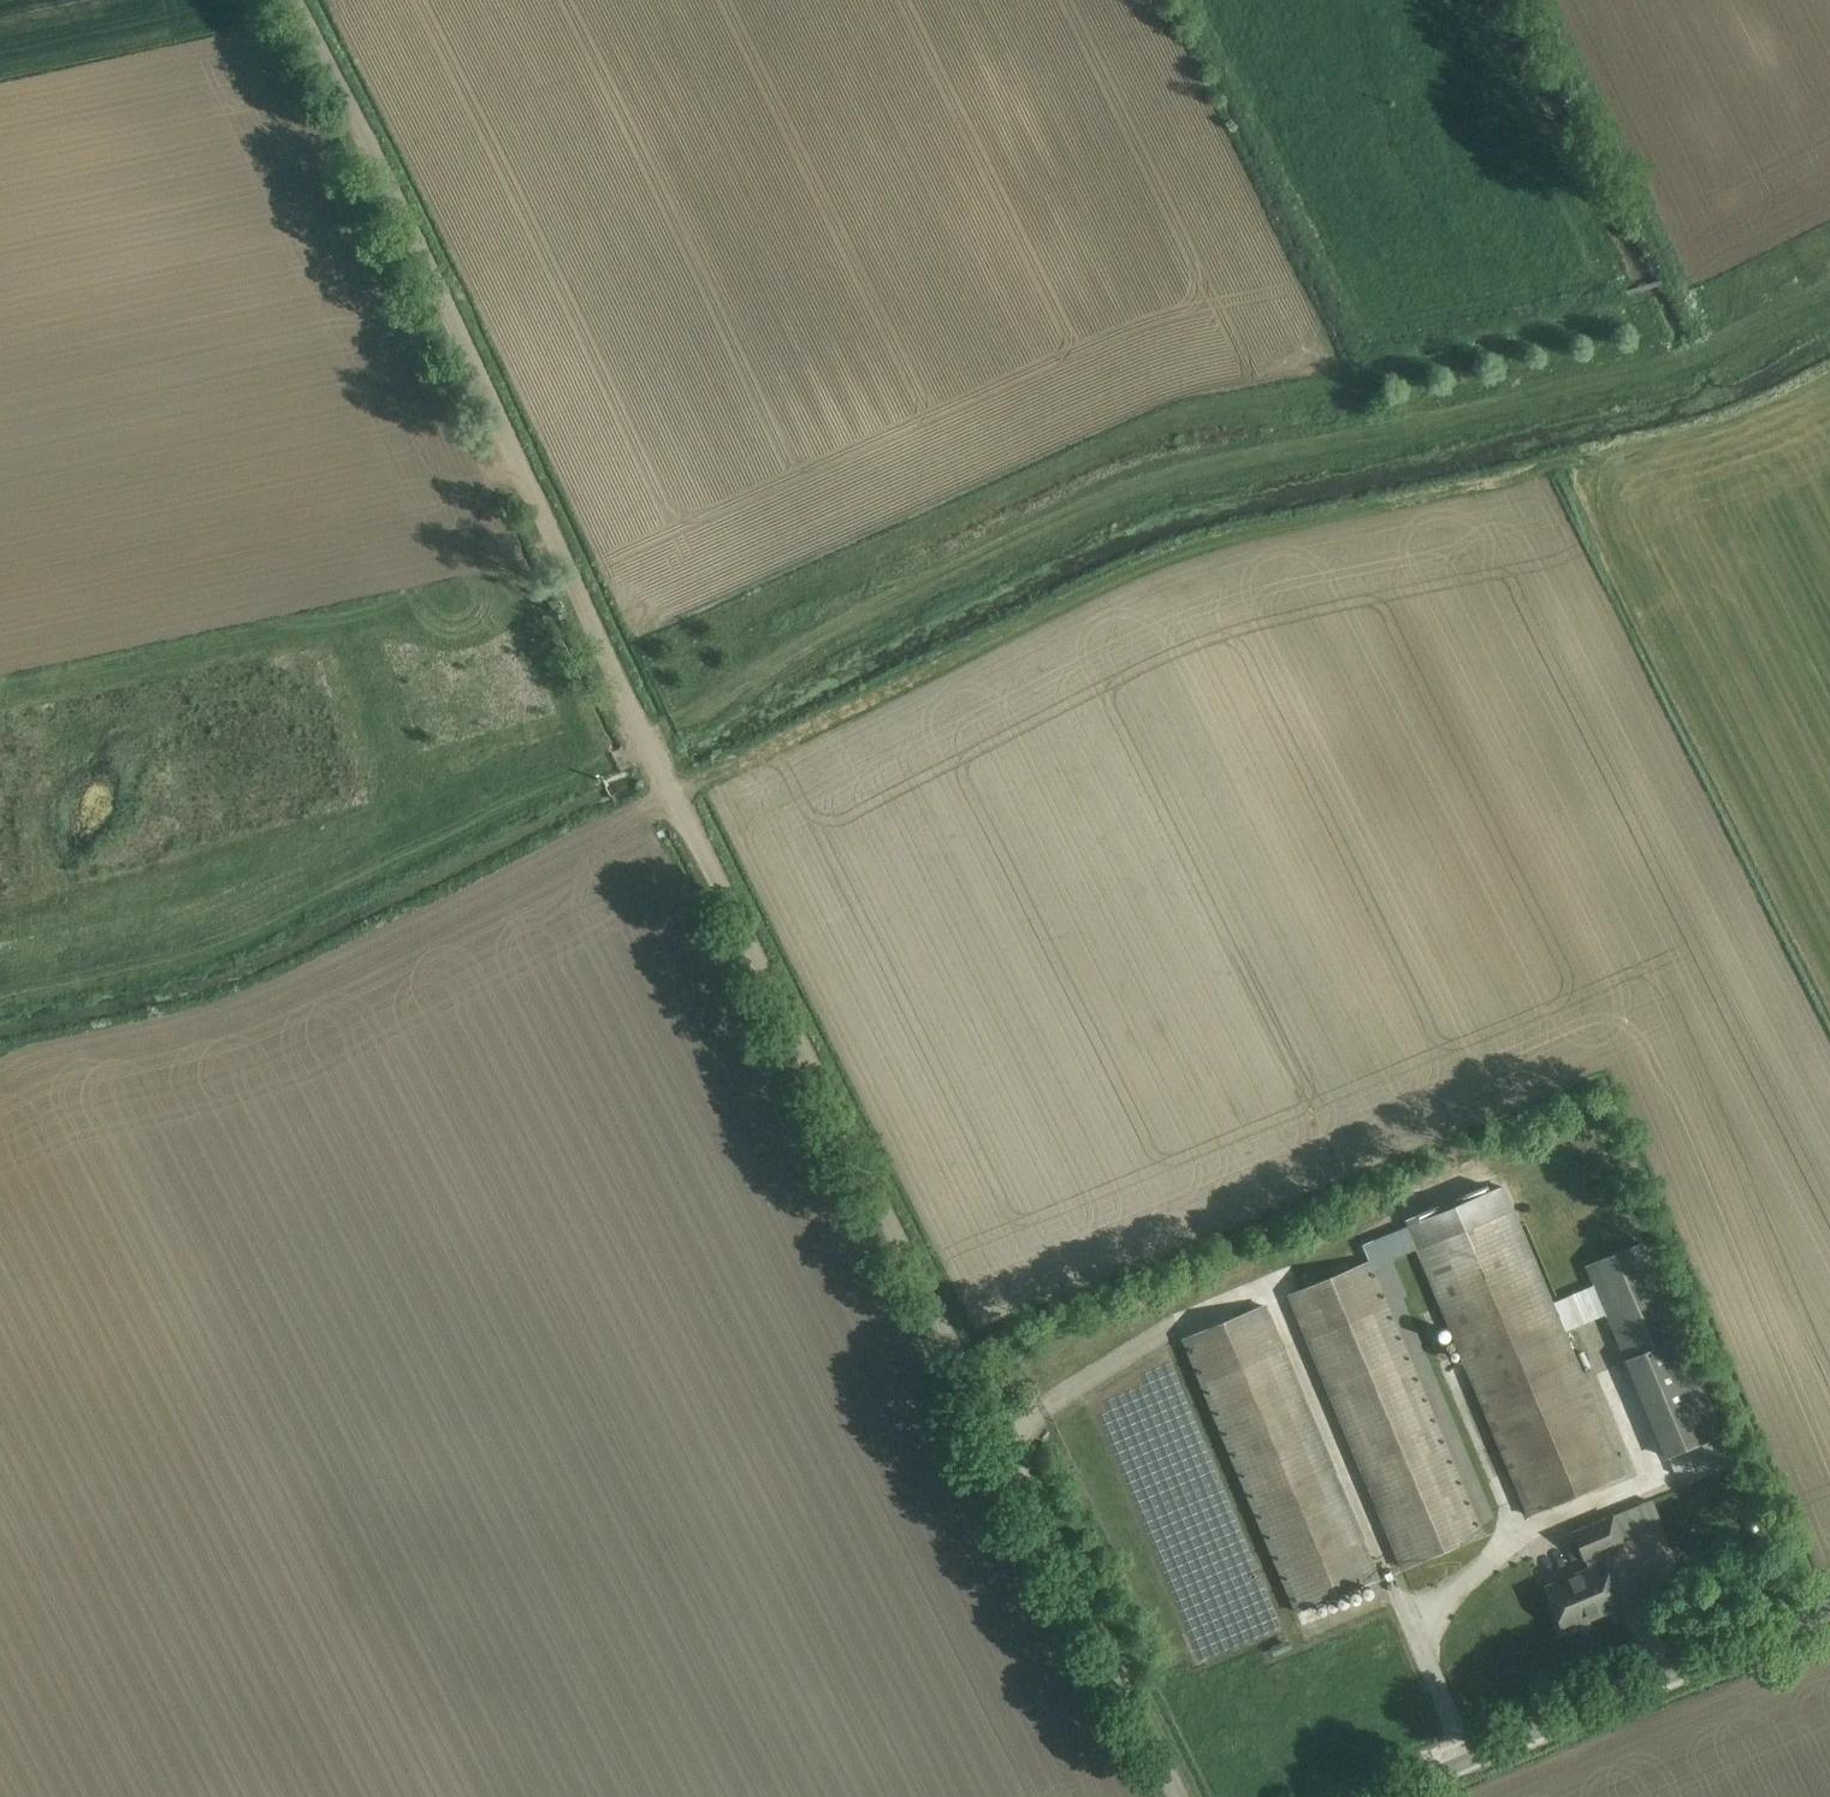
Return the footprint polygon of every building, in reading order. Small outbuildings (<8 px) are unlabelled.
[(1486,1185),(1404,1219),(1408,1229),(1416,1248),(1528,1515),(1622,1476),(1563,1334),(1608,1315),(1667,1457),(1722,1434),(1642,1242),(1585,1266),(1593,1285),(1551,1303),(1502,1186),(1489,1192),(1486,1185)] [(1403,1567),(1497,1528),(1428,1363),(1433,1361),(1392,1264),(1394,1257),(1416,1248),(1408,1229),(1365,1248),(1370,1260),(1290,1294),(1403,1567)] [(1182,1339),(1296,1611),(1377,1578),(1263,1305),(1205,1330),(1182,1339)] [(1163,1395),(1154,1395),(1149,1395),(1139,1400),(1129,1408),(1125,1414),(1122,1421),(1120,1429),(1120,1435),(1122,1444),(1124,1451),(1129,1457),(1133,1462),(1139,1466),(1147,1469),(1152,1471),(1160,1471),(1170,1469),(1174,1468),(1181,1464),(1186,1459),(1191,1453),(1194,1448),(1196,1440),(1197,1435),(1196,1426),(1195,1420),(1192,1413),(1188,1408),(1182,1402),(1177,1399),(1168,1395),(1163,1395)] [(1602,1564),(1597,1554),(1624,1543),(1663,1526),(1652,1500),(1613,1516),(1573,1533),(1584,1559),(1585,1559),(1589,1569),(1545,1587),(1547,1592),(1563,1630),(1620,1606),(1603,1563),(1602,1564)]
